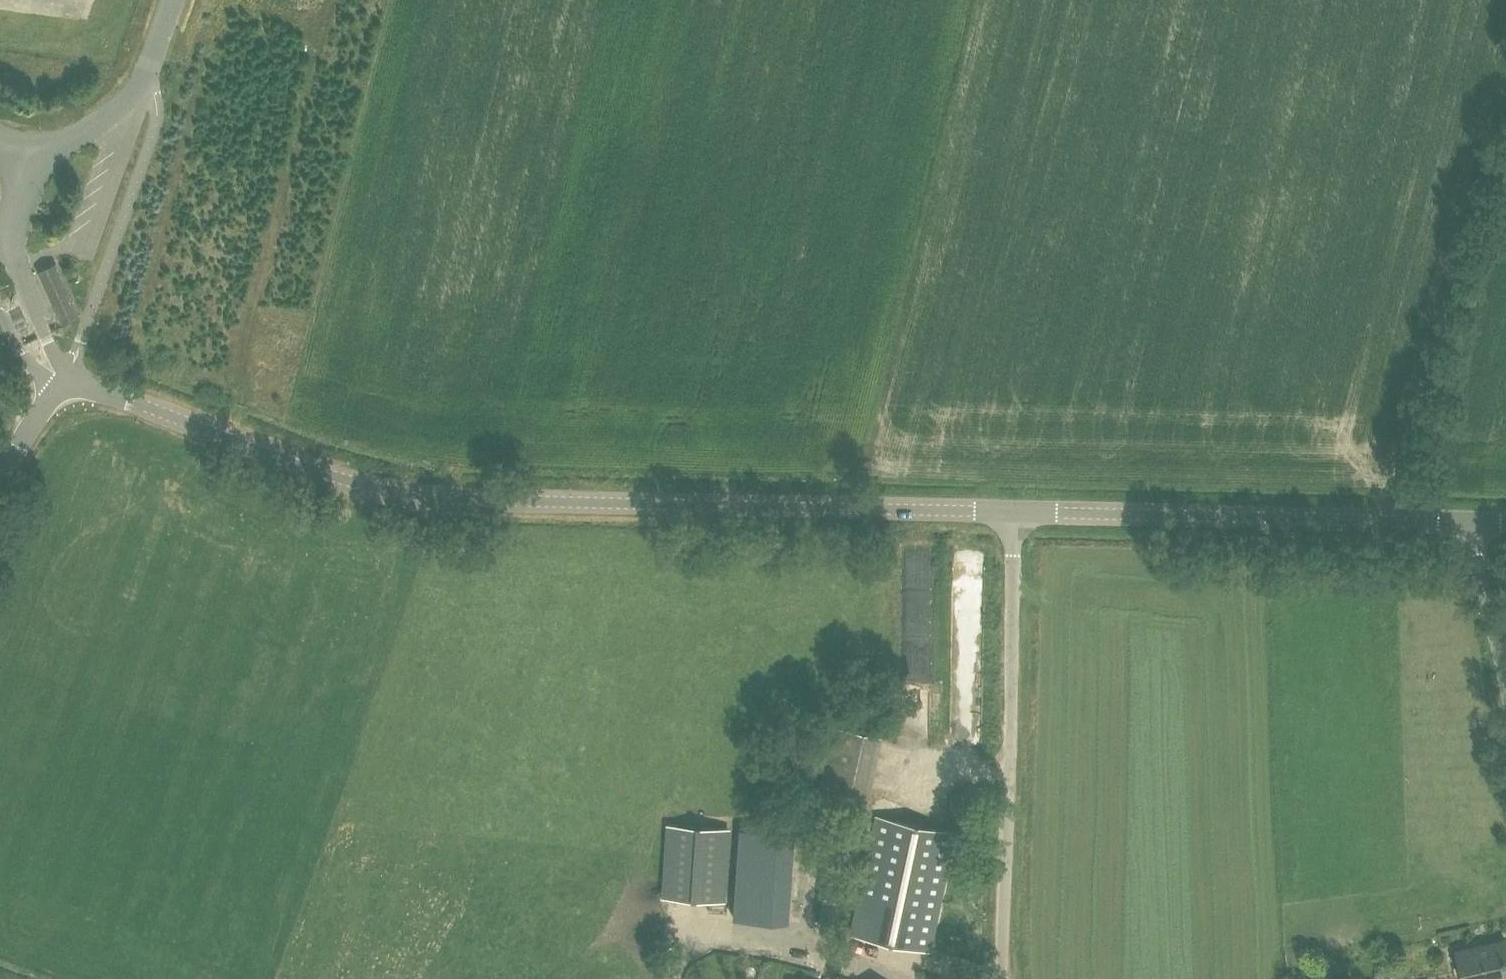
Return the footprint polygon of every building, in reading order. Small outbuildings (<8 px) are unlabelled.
[(56,264),(39,271),(62,322),(79,314),(56,264)] [(851,934),(931,951),(956,833),(876,816),(851,934)] [(669,823),(665,895),(724,899),(728,826),(669,823)] [(796,832),(739,827),(733,919),(789,924),(796,832)] [(1505,939),(1456,950),(1462,978),(1505,978),(1505,941),(1505,939)]
